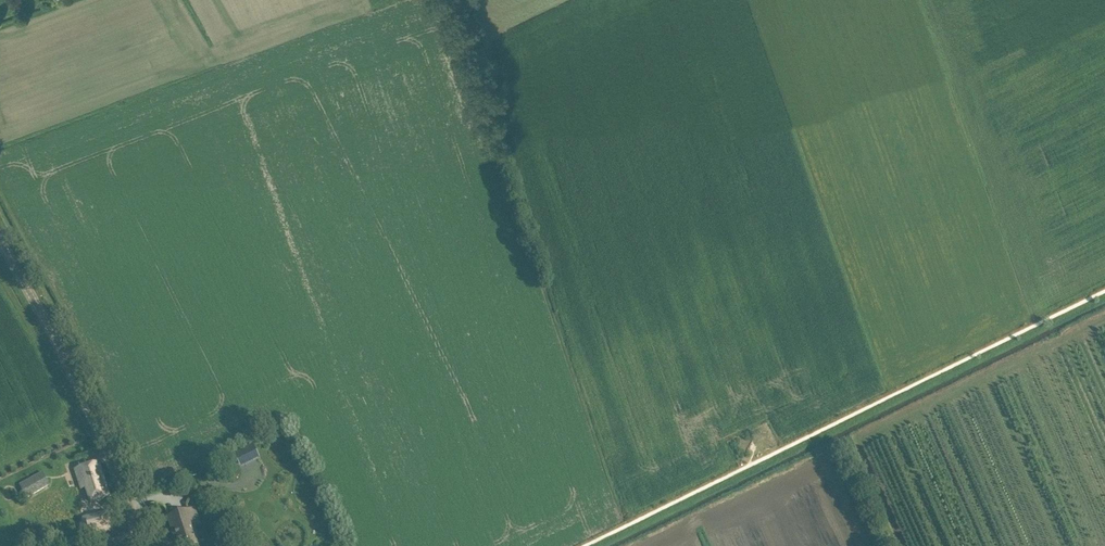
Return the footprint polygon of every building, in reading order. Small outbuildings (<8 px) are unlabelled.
[(247,480),(267,471),(258,450),(237,460),(247,480)] [(76,469),(81,485),(86,483),(93,503),(110,497),(99,462),(76,469)] [(20,485),(27,498),(50,485),(42,472),(20,485)] [(177,545),(201,545),(189,509),(168,516),(177,545)] [(102,514),(87,517),(88,525),(81,527),(83,536),(106,531),(102,514)]
